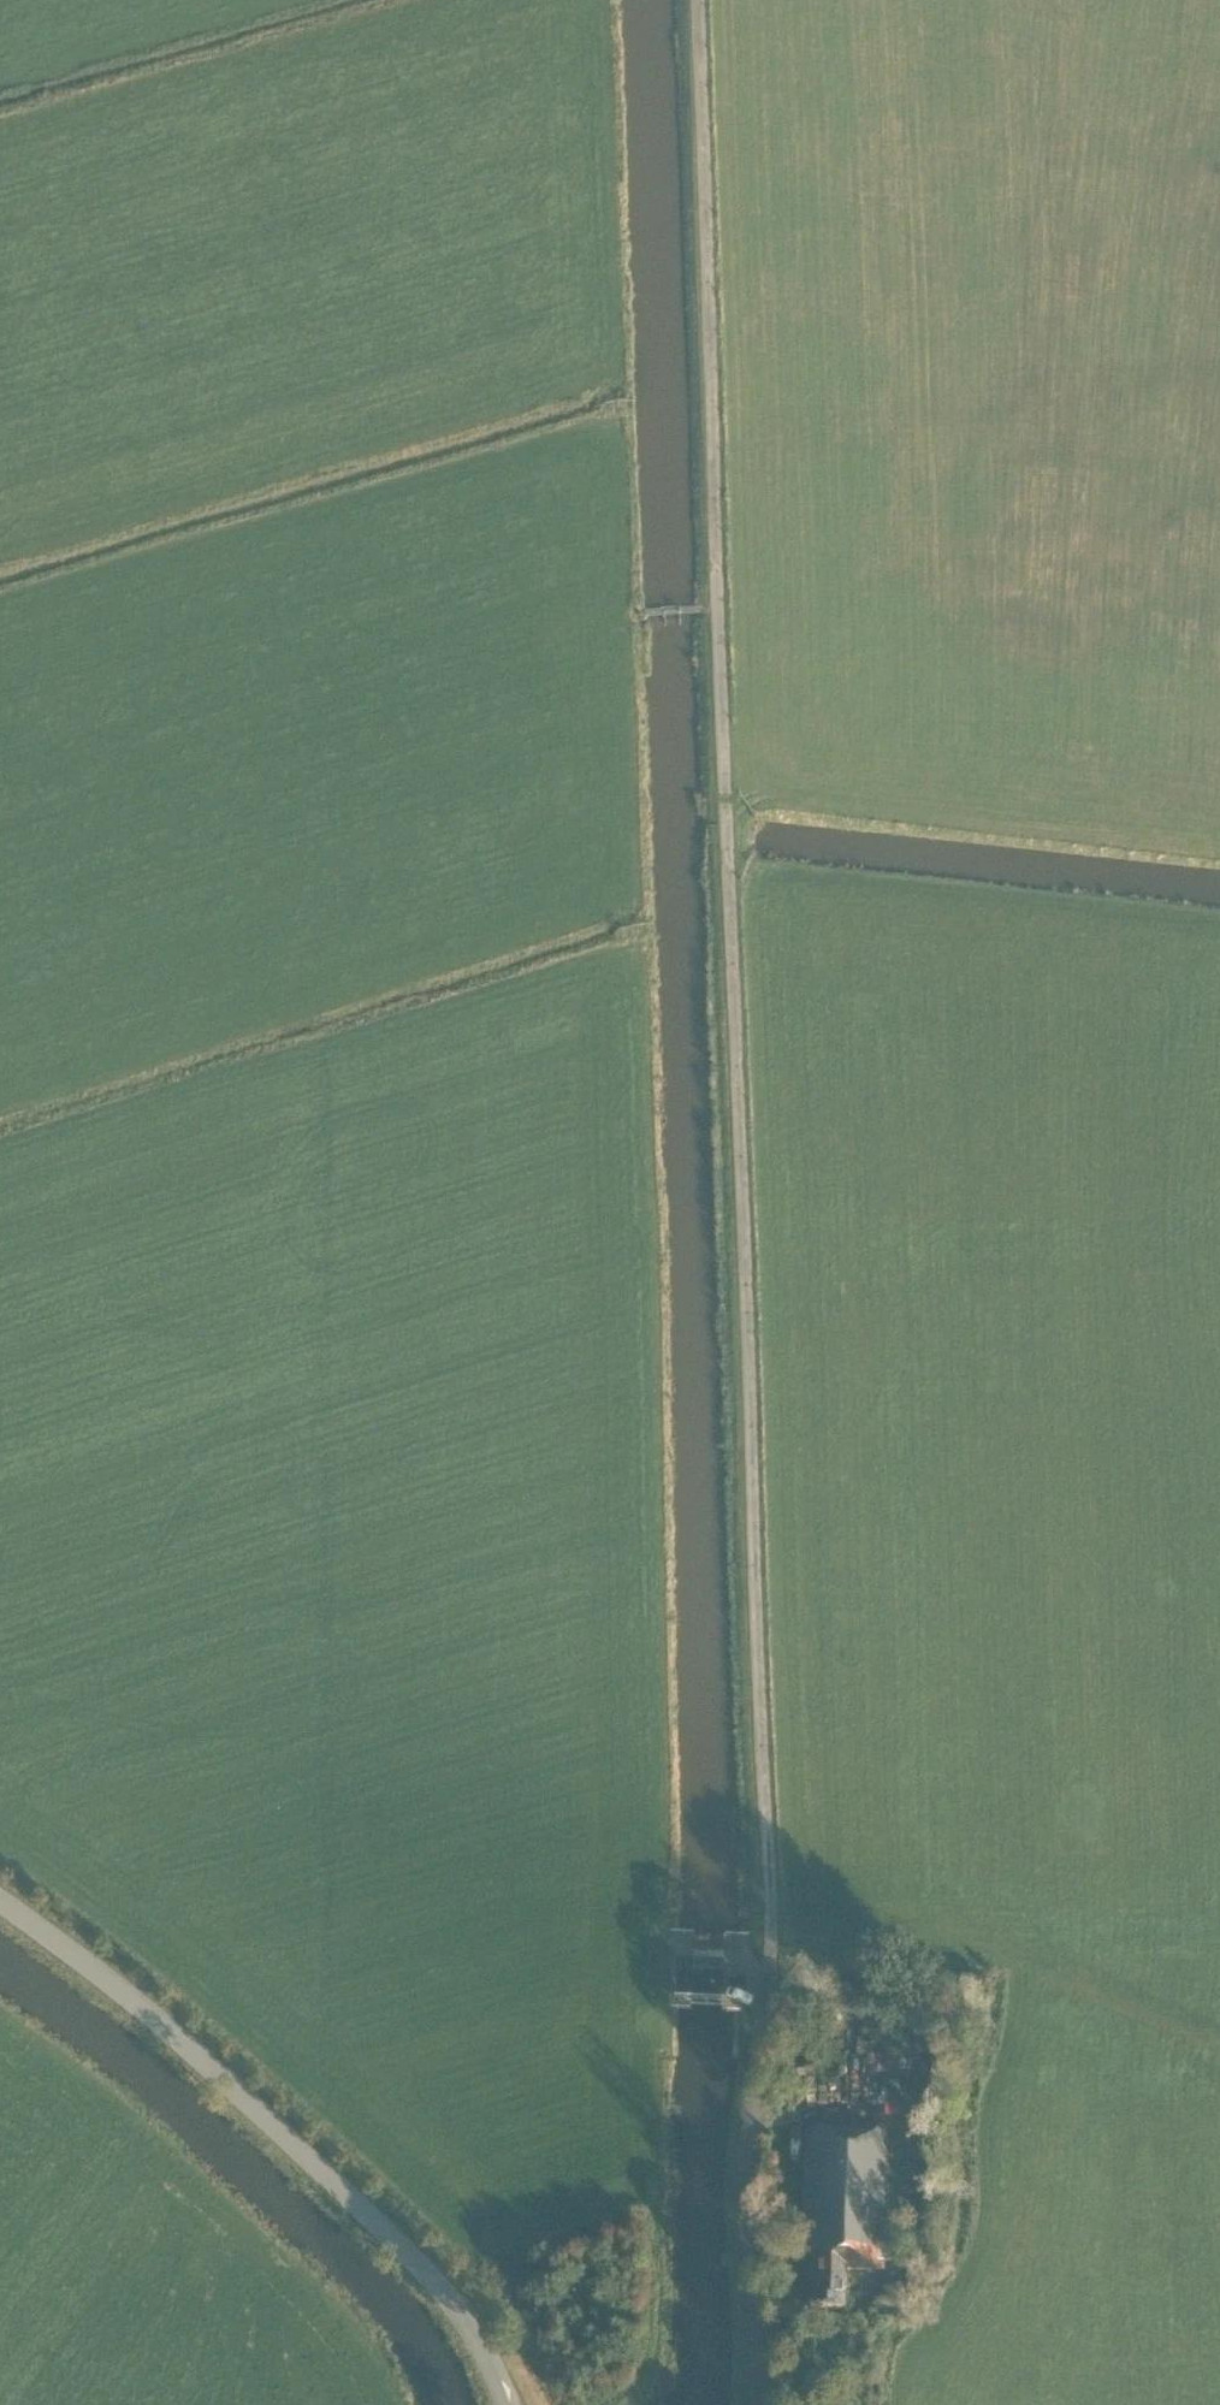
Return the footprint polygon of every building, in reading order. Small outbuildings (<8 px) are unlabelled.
[(702,2001),(723,2002),(724,1976),(675,1974),(674,2000),(680,2000),(702,2001)] [(846,2268),(883,2270),(884,2131),(807,2127),(801,2252),(816,2252),(814,2306),(844,2308),(846,2268)]
